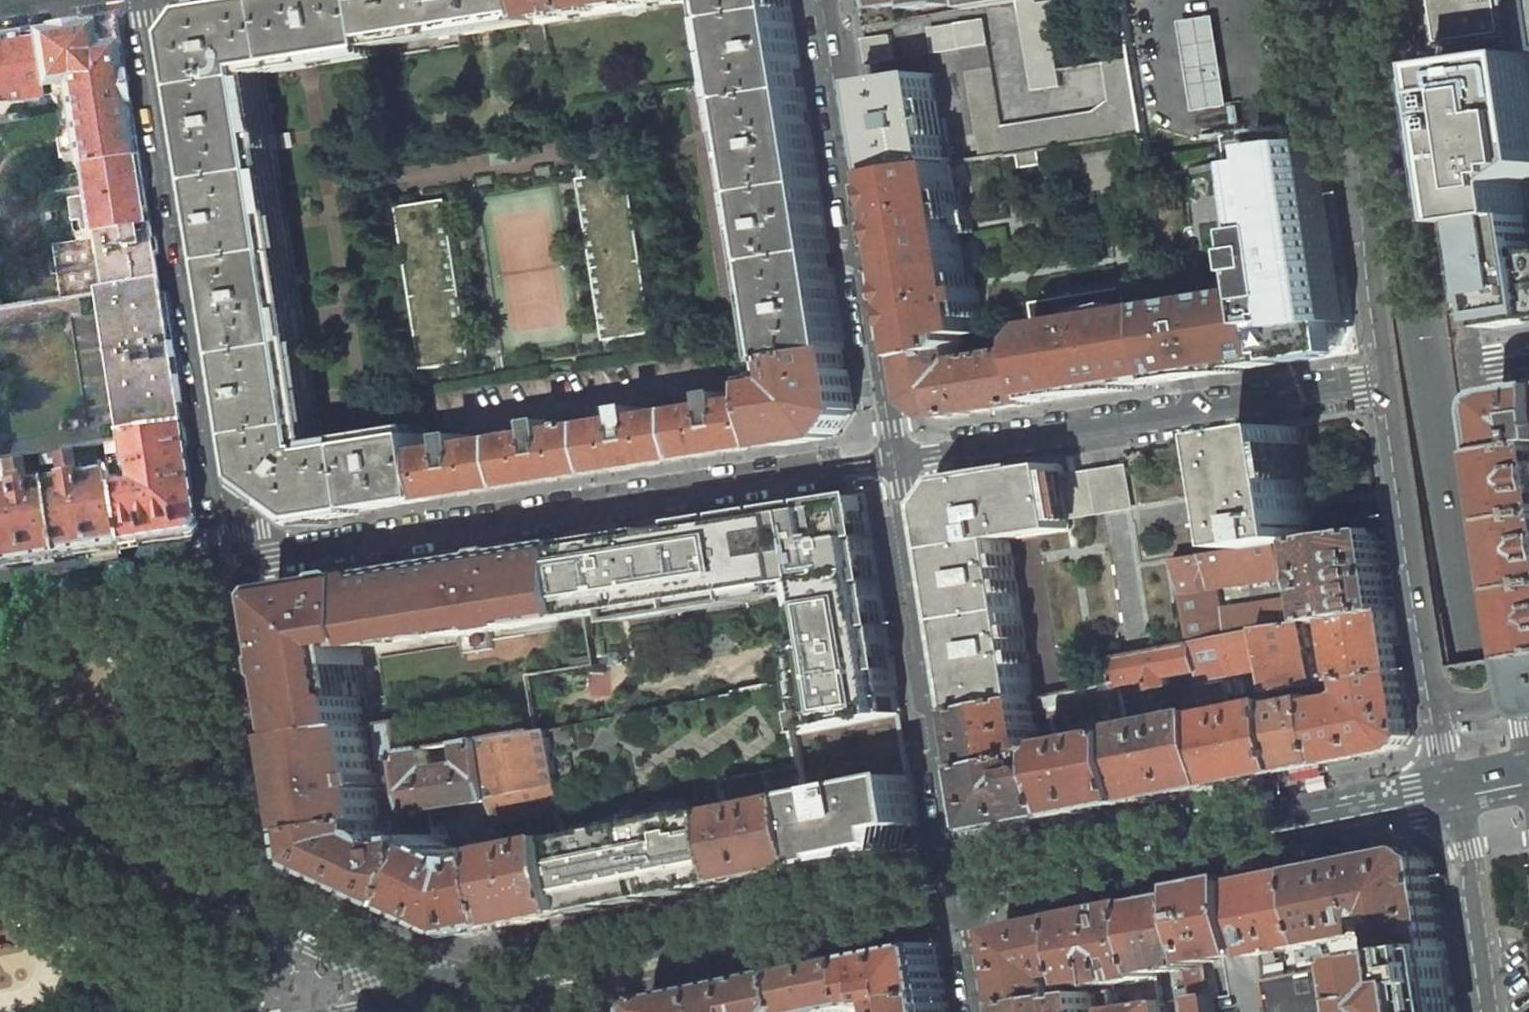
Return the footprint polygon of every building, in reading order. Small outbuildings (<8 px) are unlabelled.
[(206,9),(188,34),(258,478),(315,519),(439,499),(432,454),(429,435),(325,451),(324,447),(320,448),(260,67),(385,46),(383,36),(377,0),(264,0),(206,9)] [(383,36),(543,12),(541,0),(377,0),(383,36)] [(543,12),(543,18),(657,0),(541,0),(543,12)] [(781,359),(789,357),(845,348),(791,0),(724,0),(781,359)] [(877,9),(914,3),(914,5),(916,5),(916,9),(949,4),(948,0),(876,0),(877,9)] [(969,6),(970,9),(970,10),(1021,1),(1029,0),(969,0),(969,6)] [(1021,1),(1036,91),(1063,86),(1060,71),(1049,0),(1029,0),(1021,1)] [(1448,39),(1455,38),(1460,69),(1452,70),(1476,223),(1528,215),(1528,208),(1525,185),(1528,182),(1528,0),(1519,0),(1500,3),(1500,0),(1442,0),(1448,39)] [(986,20),(932,28),(936,54),(964,49),(990,45),(986,20)] [(66,93),(79,173),(80,173),(138,164),(140,163),(118,23),(0,42),(0,114),(27,109),(26,99),(66,93)] [(1186,28),(1194,75),(1205,74),(1224,71),(1216,23),(1194,27),(1186,28)] [(892,35),(865,39),(869,64),(896,60),(892,35)] [(990,45),(964,49),(982,157),(1008,153),(1004,128),(990,45)] [(1095,113),(1004,128),(1008,153),(1008,155),(1020,153),(1041,149),(1145,133),(1134,59),(1107,63),(1112,101),(1095,113)] [(1224,71),(1205,74),(1194,75),(1196,88),(1226,83),(1224,71)] [(932,74),(872,84),(886,173),(952,162),(945,118),(939,119),(932,74)] [(1226,83),(1196,88),(1199,112),(1229,108),(1226,83)] [(1227,141),(1248,287),(1162,301),(1163,307),(1174,381),(1283,365),(1281,357),(1289,356),(1290,363),(1323,358),(1323,356),(1330,355),(1340,346),(1345,333),(1344,324),(1350,323),(1343,272),(1338,273),(1332,233),(1337,232),(1327,161),(1322,127),(1285,133),(1227,141)] [(1022,168),(1044,165),(1041,149),(1020,153),(1022,168)] [(893,190),(901,243),(897,244),(900,259),(965,248),(962,227),(969,226),(966,206),(959,207),(952,162),(886,173),(889,190),(893,190)] [(80,173),(86,206),(72,208),(75,231),(84,230),(85,240),(133,233),(131,221),(133,217),(140,216),(148,215),(140,164),(140,163),(138,164),(80,173)] [(633,171),(583,179),(609,341),(658,334),(633,171)] [(451,200),(401,208),(427,370),(476,362),(451,200)] [(1476,223),(1472,224),(1486,317),(1500,315),(1502,329),(1528,325),(1528,215),(1476,223)] [(131,221),(133,233),(142,232),(146,225),(145,220),(140,216),(133,217),(131,221)] [(94,294),(159,283),(151,230),(142,232),(133,233),(85,240),(52,246),(60,298),(94,294)] [(906,274),(919,357),(963,351),(968,343),(967,336),(979,334),(974,305),(982,304),(979,289),(972,290),(965,248),(900,259),(902,275),(906,274)] [(182,429),(159,283),(94,294),(118,440),(182,429)] [(1125,288),(1031,303),(1039,350),(1047,402),(1174,381),(1163,307),(1128,312),(1125,288)] [(845,348),(789,357),(792,376),(796,375),(797,382),(766,387),(768,400),(775,445),(838,435),(855,410),(845,348)] [(919,357),(916,358),(923,403),(943,418),(1047,402),(1039,350),(965,361),(964,351),(963,351),(919,357)] [(1519,392),(1501,416),(1506,452),(1528,448),(1528,390),(1519,392)] [(462,449),(432,454),(439,499),(775,445),(768,400),(738,405),(737,393),(723,395),(725,407),(651,419),(649,407),(636,409),(638,421),(563,433),(562,421),(548,423),(550,435),(476,447),(474,435),(461,437),(462,449)] [(1310,541),(1318,539),(1301,427),(1236,437),(1253,549),(1285,544),(1310,541)] [(182,429),(118,440),(123,476),(126,478),(129,478),(130,488),(111,491),(120,549),(190,538),(197,528),(182,429)] [(1176,560),(1253,549),(1236,437),(1123,455),(1126,473),(1131,507),(1141,564),(1176,560)] [(59,483),(43,486),(55,560),(120,549),(111,491),(108,475),(76,480),(71,448),(53,450),(59,483)] [(1517,522),(1528,520),(1528,448),(1506,452),(1517,522)] [(0,459),(0,569),(55,560),(43,486),(27,488),(22,455),(0,459)] [(1062,465),(957,482),(939,506),(971,711),(1035,698),(1010,539),(1072,529),(1070,516),(1131,507),(1126,473),(1065,483),(1062,465)] [(612,537),(578,542),(588,605),(590,617),(628,611),(819,581),(829,643),(817,644),(822,679),(896,668),(879,559),(872,560),(869,539),(875,538),(869,496),(827,503),(729,518),(648,531),(629,534),(630,541),(613,543),(612,537)] [(1527,591),(1528,591),(1528,520),(1517,522),(1527,591)] [(1318,539),(1310,541),(1315,573),(1301,575),(1302,579),(1306,602),(1260,608),(1263,628),(1307,622),(1338,618),(1396,610),(1384,530),(1318,539)] [(1285,544),(1293,580),(1302,579),(1301,575),(1315,573),(1310,541),(1285,544)] [(421,632),(461,625),(466,655),(494,650),(492,633),(534,626),(533,614),(588,605),(578,542),(534,549),(535,552),(480,561),(480,558),(445,563),(380,573),(381,576),(327,584),(326,582),(311,584),(312,589),(300,591),(299,586),(294,587),(294,590),(282,607),(279,607),(280,612),(284,611),(286,623),(281,624),(284,639),(287,639),(296,693),(293,693),(299,736),(369,725),(365,696),(360,697),(354,667),(364,665),(361,648),(422,638),(421,632)] [(1253,549),(1176,560),(1193,643),(1227,636),(1223,613),(1219,591),(1250,587),(1250,585),(1293,580),(1285,544),(1253,549)] [(628,611),(630,623),(809,595),(817,644),(829,643),(819,581),(628,611)] [(1260,608),(1223,613),(1227,636),(1263,628),(1260,608)] [(1396,610),(1338,618),(1347,680),(1352,679),(1405,671),(1396,610)] [(1307,622),(1263,628),(1271,671),(1275,690),(1278,690),(1317,684),(1318,684),(1307,622)] [(1227,636),(1193,643),(1199,672),(1203,684),(1223,785),(1292,771),(1280,702),(1280,700),(1240,708),(1237,691),(1232,693),(1229,679),(1271,671),(1263,628),(1227,636)] [(1193,643),(1112,658),(1117,681),(1118,688),(1151,681),(1152,690),(1171,686),(1170,678),(1199,672),(1193,643)] [(817,644),(803,647),(809,681),(822,679),(817,644)] [(809,681),(553,733),(569,811),(589,912),(671,896),(747,880),(726,783),(774,774),(808,767),(801,735),(903,714),(896,668),(822,679),(809,681)] [(1318,684),(1317,684),(1319,694),(1331,763),(1369,756),(1406,748),(1415,736),(1405,671),(1352,679),(1355,693),(1353,694),(1351,695),(1350,696),(1328,700),(1325,683),(1318,684)] [(1035,698),(971,711),(981,769),(1045,756),(1058,753),(1057,744),(1055,738),(1043,740),(1038,711),(1051,708),(1051,713),(1065,711),(1109,702),(1121,700),(1118,688),(1117,681),(1035,698)] [(1197,714),(1127,728),(1127,730),(1142,801),(1223,785),(1203,684),(1192,687),(1197,714)] [(1319,694),(1280,702),(1292,771),(1331,763),(1319,694)] [(1109,702),(1065,711),(1068,727),(1112,718),(1109,702)] [(921,824),(913,775),(903,714),(801,735),(808,767),(813,795),(827,864),(904,848),(900,828),(921,824)] [(415,812),(406,753),(401,720),(369,725),(299,736),(314,832),(393,820),(416,816),(415,812)] [(540,731),(485,740),(496,800),(498,811),(501,826),(556,814),(569,811),(553,733),(553,729),(540,731)] [(1127,730),(1057,744),(1058,753),(1060,762),(1069,816),(1142,801),(1127,730)] [(428,749),(406,753),(415,812),(428,810),(496,800),(485,740),(471,743),(463,743),(467,764),(439,769),(439,765),(431,767),(428,749)] [(1045,756),(981,769),(990,830),(991,831),(992,831),(1069,816),(1060,762),(1047,765),(1045,756)] [(774,774),(726,783),(747,880),(827,864),(813,795),(769,804),(767,795),(778,793),(774,774)] [(498,811),(487,813),(490,828),(501,826),(498,811)] [(554,919),(589,912),(569,811),(556,814),(560,833),(563,834),(564,838),(506,850),(507,855),(520,926),(554,919)] [(393,820),(314,832),(319,861),(319,863),(415,908),(436,860),(433,841),(432,835),(402,840),(399,836),(396,833),(393,820)] [(439,840),(433,841),(436,860),(415,908),(474,935),(520,926),(507,855),(487,860),(479,859),(439,840)] [(1418,848),(1366,858),(1378,918),(1387,916),(1391,923),(1397,955),(1447,945),(1434,859),(1431,857),(1418,848)] [(1380,927),(1378,918),(1366,858),(1364,859),(1308,870),(1322,944),(1375,933),(1377,932),(1379,931),(1380,929),(1380,927)] [(1263,956),(1322,944),(1308,870),(1251,881),(1262,951),(1263,956)] [(1208,960),(1262,951),(1251,881),(1197,892),(1208,960)] [(1189,968),(1209,965),(1208,960),(1197,892),(1148,901),(1160,973),(1189,968)] [(1116,983),(1160,976),(1160,973),(1148,901),(1074,916),(1084,974),(1085,984),(1114,980),(1115,982),(1116,983)] [(1006,930),(1018,1005),(1067,997),(1066,986),(1063,983),(1066,977),(1084,974),(1074,916),(1006,930)] [(903,950),(866,958),(877,1006),(898,1002),(948,994),(939,943),(903,950)] [(1386,1011),(1457,1011),(1447,945),(1397,955),(1378,959),(1378,963),(1384,1000),(1386,1011)] [(1308,973),(1327,969),(1325,955),(1305,960),(1308,973)] [(801,971),(807,1006),(807,1007),(808,1011),(852,1011),(854,1009),(877,1006),(866,958),(801,971)] [(1353,964),(1327,969),(1308,973),(1266,981),(1271,1011),(1361,1011),(1353,964)] [(1209,965),(1189,968),(1193,992),(1197,1011),(1216,1011),(1209,965)] [(658,999),(656,1011),(801,1011),(807,1007),(807,1006),(801,971),(658,999)] [(1095,993),(1087,994),(1067,997),(1018,1005),(1019,1011),(1098,1011),(1095,993)] [(948,994),(898,1002),(900,1011),(950,1011),(948,994)] [(1165,1000),(1164,1002),(1113,1010),(1114,1011),(1167,1011),(1165,1000)] [(877,1006),(873,1011),(900,1011),(898,1002),(877,1006)]
